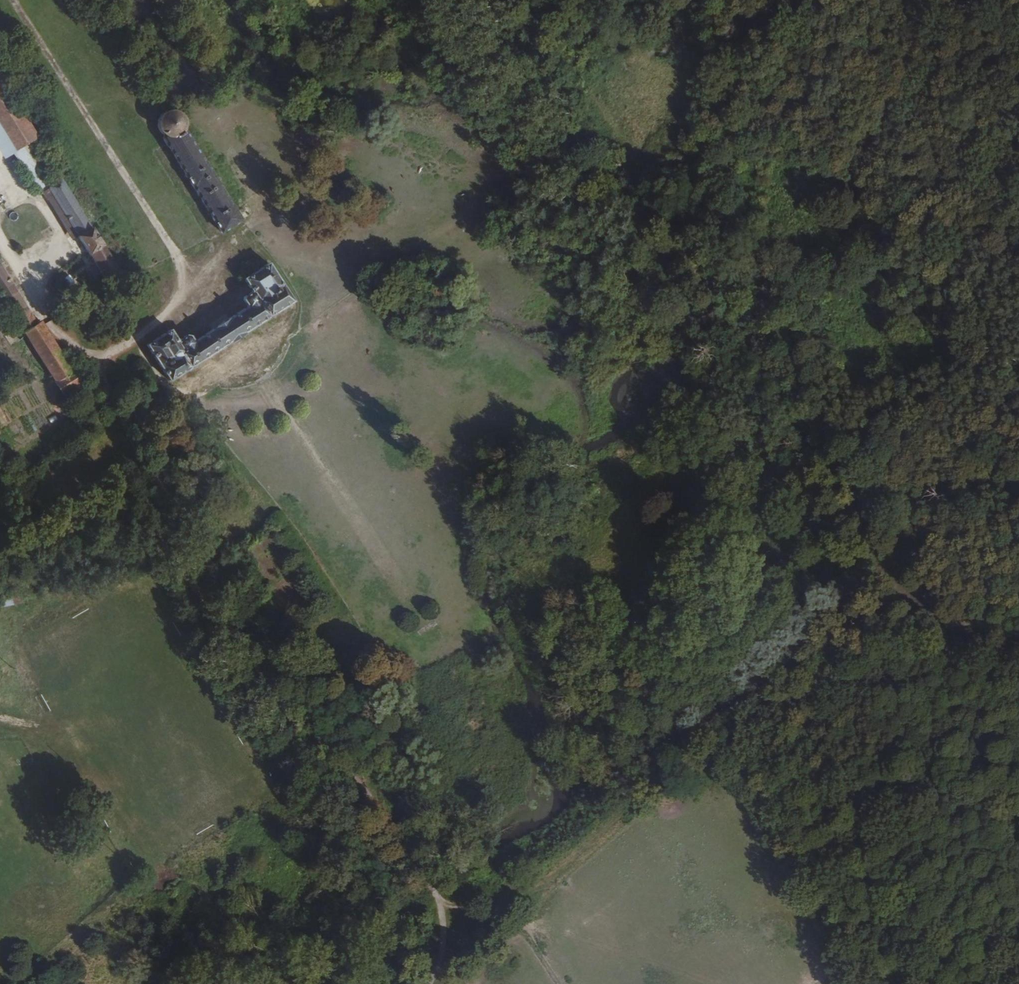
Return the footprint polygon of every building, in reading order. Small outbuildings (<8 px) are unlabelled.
[(38,139),(0,79),(0,154),(4,161),(13,155),(22,150),(38,139)] [(181,114),(173,110),(164,111),(158,118),(157,126),(161,131),(164,135),(163,139),(222,232),(242,220),(183,128),(183,120),(181,114)] [(30,144),(26,147),(42,170),(45,167),(30,144)] [(13,155),(23,172),(38,195),(41,192),(46,189),(35,171),(32,166),(30,162),(27,157),(24,154),(22,150),(13,155)] [(48,188),(62,178),(65,177),(35,171),(46,189),(48,188)] [(99,272),(109,286),(124,277),(62,178),(48,188),(78,237),(95,264),(88,270),(93,276),(99,272)] [(72,241),(78,237),(48,188),(46,189),(41,192),(72,241)] [(28,335),(45,324),(42,319),(39,321),(0,262),(0,293),(26,334),(28,335)] [(171,329),(146,345),(169,382),(291,301),(267,263),(244,278),(252,290),(245,296),(244,300),(226,312),(224,309),(206,321),(208,323),(190,335),(187,334),(178,340),(171,329)] [(28,335),(64,393),(82,382),(65,355),(45,324),(28,335)] [(0,593),(13,585),(14,585),(14,584),(0,587),(0,588),(0,593)] [(13,585),(0,593),(1,596),(15,594),(14,585),(13,585)]
